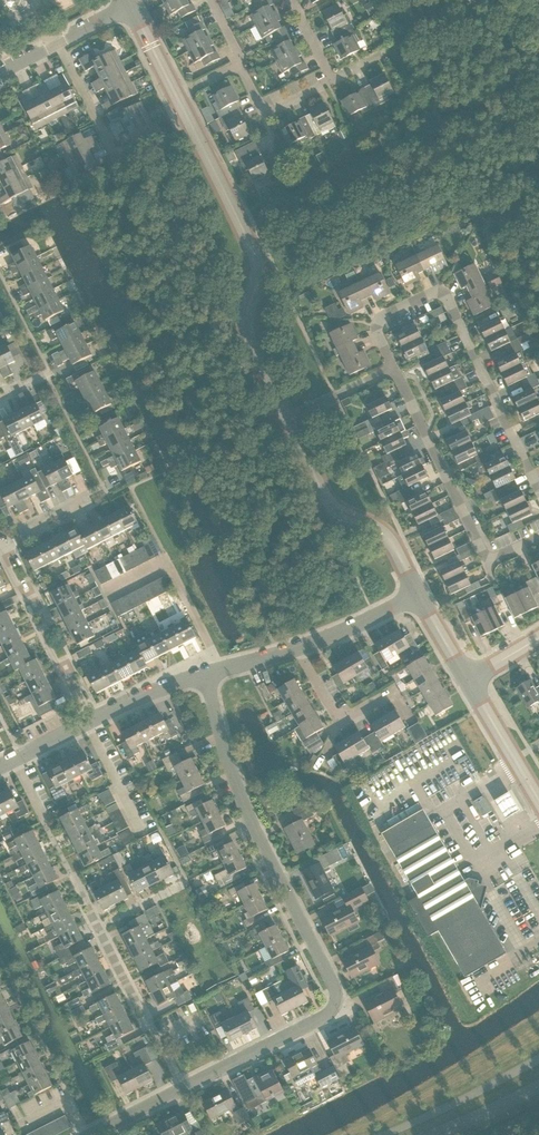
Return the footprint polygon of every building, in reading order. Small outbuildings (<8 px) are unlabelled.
[(164,4),(170,15),(179,11),(182,17),(196,11),(192,4),(189,5),(186,0),(172,0),(164,4)] [(250,15),(256,27),(279,16),(276,11),(273,13),(270,6),(273,5),(270,0),(265,0),(256,5),(249,8),(252,15),(250,15)] [(333,30),(331,31),(334,37),(354,27),(347,14),(343,16),(338,5),(324,12),(333,30)] [(269,43),(276,40),(290,33),(286,26),(281,28),(278,22),(281,20),(279,16),(256,27),(262,38),(265,37),(269,43)] [(192,36),(183,41),(189,52),(211,40),(209,36),(205,37),(202,31),(205,29),(202,22),(188,29),(192,36)] [(361,41),(354,27),(334,37),(337,44),(334,45),(342,59),(360,49),(357,43),(361,41)] [(279,46),(271,51),(277,62),(299,51),(296,46),(293,48),(290,41),(293,40),(290,33),(276,40),(279,46)] [(213,45),(211,40),(189,52),(194,63),(203,59),(206,65),(220,58),(217,51),(213,53),(210,47),(213,45)] [(85,66),(83,67),(85,72),(95,67),(98,73),(120,61),(115,51),(97,60),(93,52),(79,60),(82,59),(85,66)] [(277,62),(282,73),(291,69),(294,76),(308,69),(305,62),(301,63),(298,57),(301,56),(299,51),(277,62)] [(101,79),(91,83),(94,88),(126,72),(120,61),(98,73),(101,79)] [(106,88),(109,94),(131,83),(126,72),(94,88),(96,93),(106,88)] [(365,87),(375,107),(389,100),(387,96),(394,93),(384,74),(370,81),(372,84),(365,87)] [(57,90),(68,112),(79,106),(63,75),(58,77),(63,87),(57,90)] [(41,86),(57,117),(68,112),(57,90),(51,93),(46,83),(41,86)] [(131,83),(109,94),(112,100),(102,105),(105,110),(137,94),(131,83)] [(42,98),(35,101),(47,123),(57,117),(41,86),(37,88),(42,98)] [(213,105),(220,118),(239,108),(236,102),(239,100),(232,86),(214,96),(217,102),(213,105)] [(362,114),(375,107),(365,87),(359,91),(360,93),(342,102),(349,116),(360,110),(362,114)] [(19,97),(36,128),(47,123),(35,101),(29,104),(24,94),(19,97)] [(107,114),(110,118),(112,123),(121,118),(125,124),(147,113),(141,102),(126,110),(124,106),(107,114)] [(315,137),(328,130),(329,131),(336,127),(324,103),(310,110),(311,113),(305,117),(315,137)] [(220,118),(227,131),(231,129),(236,141),(250,134),(241,115),(243,114),(239,108),(220,118)] [(118,135),(120,140),(152,124),(147,113),(125,124),(128,130),(118,135)] [(211,114),(205,117),(207,123),(214,120),(211,114)] [(300,139),(302,143),(315,137),(305,117),(299,120),(300,122),(282,131),(289,145),(300,139)] [(152,124),(120,140),(123,144),(132,140),(135,146),(158,135),(152,124)] [(5,134),(0,136),(0,150),(11,145),(5,134)] [(80,134),(58,145),(64,156),(96,140),(94,135),(84,140),(80,134)] [(98,144),(96,140),(64,156),(70,167),(92,156),(88,149),(98,144)] [(242,148),(235,151),(238,158),(245,171),(249,169),(255,181),(257,185),(264,181),(262,177),(269,174),(260,156),(262,155),(258,148),(245,154),(242,148)] [(231,151),(224,154),(229,163),(234,160),(231,154),(233,154),(231,151)] [(21,167),(16,156),(0,164),(0,177),(21,167)] [(92,156),(70,167),(75,178),(107,162),(105,157),(95,161),(92,156)] [(5,189),(27,177),(21,167),(0,177),(0,183),(2,182),(5,189)] [(47,168),(41,171),(44,176),(50,174),(47,168)] [(8,195),(0,199),(0,203),(1,205),(32,188),(27,177),(5,189),(8,195)] [(9,248),(13,256),(16,262),(9,266),(11,270),(37,257),(31,246),(25,249),(21,242),(9,248)] [(417,255),(424,271),(430,268),(433,274),(448,267),(438,245),(417,255)] [(396,265),(407,286),(421,279),(418,273),(424,271),(417,255),(396,265)] [(13,274),(20,271),(24,277),(42,268),(37,257),(11,270),(13,274)] [(360,264),(353,268),(356,275),(360,272),(362,268),(360,264)] [(476,264),(454,275),(461,289),(467,287),(470,292),(485,285),(476,264)] [(344,271),(348,280),(356,276),(352,267),(344,271)] [(48,279),(42,268),(24,277),(27,283),(20,287),(22,292),(48,279)] [(486,277),(489,283),(500,278),(497,271),(486,277)] [(360,283),(367,298),(373,295),(376,301),(390,294),(380,273),(360,283)] [(503,284),(500,278),(489,283),(492,289),(503,284)] [(53,289),(48,279),(22,292),(24,296),(31,292),(34,299),(53,289)] [(339,292),(349,313),(364,306),(361,301),(367,298),(360,283),(339,292)] [(485,285),(470,292),(473,298),(467,301),(474,316),(495,306),(485,285)] [(27,310),(29,315),(33,313),(59,300),(53,289),(34,299),(38,305),(27,310)] [(300,295),(302,299),(311,295),(309,291),(300,295)] [(64,311),(59,300),(33,313),(35,318),(42,314),(46,321),(47,320),(51,327),(62,321),(59,314),(64,311)] [(329,317),(340,318),(346,315),(343,308),(338,311),(335,304),(325,309),(329,317)] [(515,304),(501,310),(504,316),(517,310),(515,304)] [(430,319),(443,313),(441,307),(427,314),(430,319)] [(505,331),(499,319),(480,328),(486,340),(505,331)] [(48,332),(50,336),(52,341),(59,337),(62,343),(81,334),(75,323),(58,332),(56,328),(48,332)] [(404,333),(397,336),(395,337),(398,342),(400,342),(403,348),(421,339),(414,323),(402,329),(404,333)] [(330,334),(340,355),(355,347),(353,341),(358,339),(351,324),(330,334)] [(505,345),(507,351),(521,344),(533,339),(530,333),(518,339),(512,327),(505,331),(486,340),(491,352),(505,345)] [(81,334),(62,343),(65,350),(58,353),(58,352),(52,355),(53,355),(49,357),(51,361),(55,360),(86,345),(81,334)] [(418,360),(429,355),(421,339),(403,348),(406,354),(404,355),(407,360),(416,356),(418,360)] [(432,348),(435,354),(449,347),(446,341),(432,348)] [(523,350),(521,344),(507,351),(510,357),(495,364),(498,370),(500,370),(502,375),(522,365),(527,363),(521,351),(523,350)] [(13,374),(9,365),(15,361),(7,345),(0,349),(0,358),(9,376),(13,374)] [(64,363),(63,362),(70,359),(76,371),(89,365),(86,359),(92,356),(86,345),(55,360),(58,366),(64,363)] [(358,353),(355,347),(340,355),(350,375),(371,365),(364,350),(358,353)] [(437,360),(424,366),(423,367),(425,371),(426,371),(430,378),(449,369),(444,356),(451,353),(449,347),(435,354),(437,360)] [(9,376),(0,358),(0,369),(5,379),(9,376)] [(527,363),(522,365),(502,375),(508,387),(521,380),(524,386),(537,379),(535,374),(533,375),(527,363)] [(451,389),(466,382),(463,376),(461,377),(456,365),(449,369),(430,378),(435,389),(448,383),(451,389)] [(89,367),(67,379),(72,389),(79,386),(82,392),(101,383),(95,372),(92,373),(89,367)] [(537,379),(524,386),(526,391),(513,398),(519,409),(538,400),(533,389),(538,386),(538,383),(537,379)] [(466,382),(451,389),(454,394),(440,401),(446,413),(466,403),(460,392),(468,388),(466,382)] [(106,393),(101,383),(82,392),(85,398),(78,402),(81,406),(106,393)] [(23,393),(19,395),(34,425),(37,431),(47,426),(47,424),(37,404),(30,407),(23,393)] [(106,393),(81,406),(83,411),(90,407),(94,415),(113,405),(106,393)] [(19,395),(21,400),(16,402),(21,412),(15,415),(23,431),(34,425),(19,395)] [(343,400),(342,401),(344,407),(352,403),(349,397),(343,400)] [(392,409),(386,397),(367,406),(373,418),(365,422),(367,428),(382,421),(379,415),(392,409)] [(538,400),(519,409),(524,421),(538,414),(538,402),(538,400)] [(471,415),(466,403),(446,413),(452,424),(465,418),(468,424),(478,418),(492,412),(489,407),(476,413),(471,415)] [(6,437),(16,457),(24,453),(15,435),(23,431),(15,415),(9,418),(4,409),(0,410),(0,412),(3,419),(3,420),(0,422),(0,424),(6,437)] [(494,418),(492,412),(478,418),(481,424),(494,418)] [(101,422),(103,426),(100,428),(103,434),(96,437),(99,442),(124,429),(118,418),(112,421),(111,417),(101,422)] [(406,431),(401,433),(395,421),(384,427),(382,421),(367,428),(370,434),(376,431),(382,442),(406,431)] [(92,445),(94,450),(101,447),(108,443),(111,450),(130,440),(124,429),(99,442),(92,445)] [(382,457),(384,462),(398,456),(395,450),(407,445),(404,439),(409,437),(406,431),(382,442),(387,454),(382,457)] [(447,440),(453,452),(473,442),(468,431),(447,440)] [(103,467),(110,464),(135,451),(130,440),(111,450),(114,456),(107,459),(107,458),(100,462),(103,467)] [(453,452),(458,464),(475,456),(477,462),(491,455),(488,449),(483,452),(481,449),(481,448),(480,448),(479,448),(476,449),(473,442),(453,452)] [(37,451),(30,454),(34,462),(41,458),(37,451)] [(110,464),(112,468),(119,465),(128,484),(138,478),(132,466),(141,462),(135,451),(110,464)] [(27,453),(17,458),(21,466),(31,461),(27,453)] [(400,461),(398,456),(384,462),(387,468),(397,464),(403,475),(422,466),(417,454),(400,461)] [(493,461),(491,455),(477,462),(480,468),(486,465),(491,476),(510,467),(505,456),(493,461)] [(66,461),(73,475),(80,471),(74,458),(66,461)] [(54,464),(67,490),(72,488),(67,478),(73,475),(66,461),(65,459),(54,464)] [(54,464),(38,473),(44,485),(49,482),(51,486),(58,483),(63,493),(67,490),(54,464)] [(428,477),(422,466),(403,475),(408,487),(396,493),(399,498),(413,492),(410,486),(428,477)] [(516,479),(510,467),(491,476),(497,488),(491,491),(493,497),(507,490),(505,485),(516,479)] [(36,494),(41,504),(51,498),(44,485),(36,469),(31,472),(33,475),(22,480),(30,497),(36,494)] [(24,500),(30,497),(22,480),(11,486),(24,512),(29,509),(24,500)] [(0,490),(0,507),(1,509),(7,505),(9,508),(15,505),(20,514),(24,512),(11,486),(1,491),(0,490)] [(510,496),(507,490),(493,497),(496,502),(502,500),(508,511),(526,502),(521,491),(510,496)] [(415,498),(413,492),(399,498),(402,504),(407,501),(413,513),(432,504),(427,492),(415,498)] [(532,514),(526,502),(508,511),(513,523),(507,526),(510,532),(524,525),(521,520),(532,514)] [(438,516),(432,504),(413,513),(418,525),(438,516)] [(129,506),(116,513),(125,530),(127,533),(132,530),(131,527),(138,523),(129,506)] [(443,520),(457,513),(454,507),(441,514),(443,520)] [(119,537),(118,534),(125,530),(116,513),(104,519),(113,536),(114,539),(119,537)] [(457,513),(443,520),(446,525),(459,519),(457,513)] [(104,519),(91,525),(100,543),(102,546),(107,543),(105,540),(113,536),(104,519)] [(79,532),(86,546),(85,546),(87,549),(100,543),(91,525),(79,532)] [(443,527),(424,536),(429,548),(449,539),(443,527)] [(78,549),(85,546),(86,546),(79,532),(77,528),(64,534),(73,552),(74,555),(80,552),(78,549)] [(67,558),(66,556),(73,552),(64,534),(51,541),(60,558),(62,561),(67,558)] [(449,539),(429,548),(435,560),(454,550),(449,539)] [(39,547),(48,565),(49,567),(54,565),(53,562),(60,558),(51,541),(39,547)] [(460,554),(473,548),(470,542),(457,549),(460,554)] [(150,560),(156,557),(149,544),(143,547),(150,560)] [(39,547),(26,554),(37,576),(42,573),(40,569),(48,565),(39,547)] [(144,563),(147,562),(150,560),(143,547),(137,550),(144,563)] [(473,548),(460,554),(463,560),(476,554),(473,548)] [(137,550),(131,553),(138,567),(144,563),(137,550)] [(125,556),(132,570),(138,567),(131,553),(125,556)] [(119,559),(126,573),(132,570),(125,556),(119,559)] [(120,576),(125,573),(126,573),(119,559),(113,562),(120,576)] [(460,561),(440,571),(446,583),(466,573),(460,561)] [(113,562),(111,564),(107,565),(114,579),(120,576),(113,562)] [(114,579),(107,565),(101,568),(108,582),(114,579)] [(75,575),(82,571),(80,566),(72,570),(75,575)] [(101,568),(95,572),(102,585),(108,582),(101,568)] [(62,582),(70,578),(67,572),(59,576),(62,582)] [(466,573),(446,583),(452,594),(464,588),(467,594),(481,587),(479,582),(471,585),(466,573)] [(95,582),(91,574),(86,577),(89,585),(95,582)] [(159,579),(166,592),(172,589),(165,576),(159,579)] [(44,591),(57,584),(54,578),(41,585),(44,591)] [(153,582),(160,595),(166,592),(159,579),(153,582)] [(517,593),(526,613),(538,607),(533,596),(538,593),(532,580),(526,583),(528,588),(517,593)] [(59,590),(51,594),(58,607),(76,598),(80,596),(77,591),(73,593),(69,585),(67,586),(65,582),(57,586),(59,590)] [(154,598),(160,595),(153,582),(147,585),(154,598)] [(141,588),(148,601),(154,598),(147,585),(141,588)] [(481,608),(483,612),(493,631),(504,626),(498,613),(504,610),(497,597),(492,587),(487,589),(492,599),(491,599),(495,607),(490,609),(488,605),(481,608)] [(102,595),(98,588),(93,591),(97,598),(102,595)] [(135,591),(142,604),(148,601),(141,588),(135,591)] [(129,594),(136,607),(142,604),(135,591),(129,594)] [(514,618),(526,613),(517,593),(505,599),(503,594),(497,597),(504,610),(509,608),(514,618)] [(136,607),(129,594),(123,597),(130,610),(136,607)] [(117,600),(124,613),(130,610),(123,597),(117,600)] [(15,604),(12,598),(0,604),(0,605),(3,610),(15,604)] [(76,598),(58,607),(64,619),(82,610),(85,609),(83,604),(79,605),(76,598)] [(108,607),(105,600),(99,603),(103,610),(108,607)] [(111,603),(118,617),(124,613),(117,600),(111,603)] [(481,637),(493,631),(483,612),(472,618),(466,607),(465,608),(462,602),(456,604),(465,624),(473,620),(481,637)] [(82,610),(64,619),(71,632),(88,623),(82,610)] [(14,624),(7,611),(0,615),(0,631),(14,624)] [(181,619),(182,622),(174,626),(183,644),(196,637),(186,616),(181,619)] [(88,623),(71,632),(77,645),(95,636),(88,623)] [(170,628),(162,632),(171,650),(183,644),(174,626),(173,623),(168,625),(170,628)] [(3,646),(20,637),(14,624),(0,631),(0,641),(3,646)] [(149,639),(158,657),(171,650),(162,632),(159,628),(155,630),(157,635),(149,639)] [(400,630),(388,637),(398,654),(410,647),(412,651),(419,648),(410,633),(404,637),(400,630)] [(110,644),(117,640),(114,634),(107,638),(110,644)] [(3,646),(9,658),(27,649),(20,637),(3,646)] [(388,637),(375,645),(379,652),(374,655),(383,669),(389,666),(386,661),(398,654),(388,637)] [(145,663),(146,663),(158,657),(149,639),(136,645),(138,650),(139,650),(145,663)] [(97,651),(104,647),(101,641),(94,645),(97,651)] [(79,660),(92,653),(89,647),(76,654),(79,660)] [(16,671),(20,669),(19,669),(33,662),(27,649),(9,658),(4,661),(6,665),(11,663),(16,671)] [(139,650),(138,650),(126,656),(135,674),(148,667),(146,663),(145,663),(139,650)] [(359,652),(346,659),(356,676),(369,669),(372,675),(378,672),(369,657),(363,660),(359,652)] [(135,674),(126,656),(113,663),(122,681),(135,674)] [(431,669),(424,657),(407,667),(414,680),(431,669)] [(346,659),(334,667),(338,673),(332,677),(341,692),(347,688),(344,684),(356,676),(346,659)] [(20,669),(26,682),(44,673),(37,660),(33,662),(19,669),(20,669)] [(113,663),(101,669),(110,687),(122,681),(113,663)] [(101,669),(88,676),(97,694),(110,687),(101,669)] [(439,682),(431,669),(414,680),(421,692),(439,682)] [(50,685),(44,673),(26,682),(32,694),(50,685)] [(402,682),(397,674),(392,677),(397,685),(402,682)] [(302,692),(295,679),(278,690),(285,702),(302,692)] [(531,680),(516,689),(528,707),(538,701),(538,704),(538,691),(538,692),(531,680)] [(446,694),(439,682),(421,692),(428,704),(446,694)] [(4,694),(10,691),(6,683),(0,686),(4,694)] [(267,702),(273,698),(264,683),(258,687),(267,702)] [(57,698),(50,685),(32,694),(24,698),(29,707),(37,702),(39,707),(57,698)] [(302,692),(285,702),(292,714),(309,704),(302,692)] [(406,701),(411,698),(408,692),(403,695),(406,701)] [(446,694),(428,704),(436,716),(453,706),(446,694)] [(16,703),(12,695),(6,698),(10,706),(16,703)] [(411,698),(406,701),(403,695),(411,709),(416,706),(411,698)] [(292,714),(300,726),(317,716),(309,704),(292,714)] [(17,719),(23,716),(18,708),(13,711),(17,719)] [(396,710),(383,718),(394,735),(406,728),(396,710)] [(277,723),(282,720),(278,712),(273,714),(277,723)] [(148,720),(156,737),(164,733),(167,740),(178,735),(170,719),(165,722),(160,714),(148,720)] [(300,726),(295,729),(306,747),(321,739),(317,733),(324,728),(317,716),(300,726)] [(381,742),(394,735),(383,718),(371,725),(375,732),(369,735),(378,750),(384,747),(381,742)] [(148,720),(135,726),(144,743),(156,737),(148,720)] [(422,741),(428,738),(420,723),(414,727),(422,741)] [(135,726),(122,733),(126,741),(121,743),(129,759),(135,756),(134,755),(140,752),(137,746),(144,743),(135,726)] [(422,741),(414,727),(408,731),(416,745),(422,741)] [(378,750),(369,735),(363,739),(359,732),(347,739),(357,756),(369,749),(372,754),(378,750)] [(347,739),(335,746),(339,753),(332,757),(341,772),(347,768),(345,764),(357,756),(347,739)] [(96,763),(91,766),(84,751),(79,754),(79,755),(72,759),(81,776),(87,772),(92,781),(103,775),(96,763)] [(162,760),(165,765),(180,758),(177,752),(162,760)] [(176,768),(182,780),(198,772),(191,759),(183,763),(180,758),(165,765),(168,772),(176,768)] [(60,765),(69,782),(68,782),(73,791),(78,788),(74,779),(81,776),(72,759),(65,763),(64,761),(59,764),(60,765)] [(55,784),(49,787),(55,800),(66,794),(61,785),(68,782),(69,782),(60,765),(53,769),(52,768),(47,770),(55,784)] [(198,772),(182,780),(185,787),(178,791),(184,802),(199,794),(196,788),(204,784),(198,772)] [(17,803),(10,789),(5,791),(6,793),(0,795),(0,800),(7,814),(13,810),(17,819),(29,813),(22,801),(17,803)] [(102,802),(112,796),(109,791),(99,796),(102,802)] [(112,796),(102,802),(105,807),(115,802),(112,796)] [(483,817),(492,811),(484,796),(474,802),(483,817)] [(509,797),(495,805),(506,822),(519,814),(509,797)] [(193,817),(199,815),(203,822),(219,813),(213,801),(205,805),(202,799),(186,807),(189,813),(191,813),(193,817)] [(313,816),(307,803),(293,810),(299,823),(286,830),(297,852),(314,844),(303,821),(313,816)] [(76,804),(68,808),(71,813),(78,809),(76,804)] [(81,815),(90,811),(87,805),(78,809),(71,813),(60,819),(63,824),(64,824),(67,830),(84,822),(81,815)] [(106,810),(109,816),(120,811),(117,805),(106,810)] [(180,808),(171,812),(174,817),(182,812),(180,808)] [(465,881),(424,810),(412,817),(400,824),(383,834),(419,896),(408,902),(429,936),(438,930),(466,977),(507,953),(480,907),(485,888),(477,886),(479,881),(469,879),(465,881)] [(408,810),(396,816),(398,820),(400,824),(412,817),(410,813),(408,810)] [(109,816),(112,823),(123,817),(120,811),(109,816)] [(200,831),(203,837),(202,838),(205,845),(221,836),(218,830),(225,826),(219,813),(203,822),(206,828),(200,831)] [(112,823),(115,828),(126,823),(123,817),(112,823)] [(84,822),(67,830),(71,838),(70,838),(72,843),(74,843),(73,842),(90,834),(91,834),(99,830),(97,824),(88,829),(84,822)] [(128,828),(126,823),(115,828),(118,834),(128,828)] [(73,842),(74,843),(77,850),(76,850),(79,855),(80,855),(80,854),(97,846),(105,842),(99,830),(91,834),(90,834),(73,842)] [(22,852),(39,844),(39,843),(35,837),(36,836),(34,831),(7,844),(10,850),(18,845),(22,852)] [(122,842),(133,836),(130,831),(119,836),(122,842)] [(125,847),(136,842),(133,836),(122,842),(125,847)] [(240,855),(234,842),(226,846),(223,841),(208,849),(211,855),(213,860),(221,856),(224,863),(240,855)] [(24,857),(28,864),(45,855),(41,849),(42,848),(40,843),(39,843),(39,844),(22,852),(13,856),(16,862),(24,857)] [(82,862),(85,867),(111,853),(109,848),(100,853),(97,846),(80,854),(80,855),(83,861),(82,862)] [(162,880),(169,876),(170,877),(175,875),(174,874),(172,869),(161,848),(156,851),(160,859),(153,863),(158,873),(162,880)] [(315,868),(302,875),(314,897),(332,888),(323,870),(343,859),(337,849),(312,862),(315,868)] [(120,852),(113,856),(115,860),(119,867),(126,863),(120,852)] [(163,881),(162,880),(158,873),(153,863),(149,854),(144,857),(148,865),(141,869),(150,886),(157,882),(158,883),(163,881)] [(45,855),(28,864),(19,868),(22,874),(31,869),(34,876),(51,868),(48,861),(49,860),(46,855),(45,855)] [(221,888),(242,877),(239,872),(247,868),(240,855),(224,863),(227,869),(215,875),(221,888)] [(113,856),(102,862),(104,866),(115,860),(113,856)] [(143,890),(150,886),(141,869),(134,873),(130,864),(125,867),(138,893),(143,891),(143,890)] [(46,885),(58,879),(56,874),(54,874),(51,868),(34,876),(38,884),(29,888),(32,893),(33,892),(34,896),(48,889),(46,885)] [(120,869),(115,872),(110,874),(114,882),(107,886),(116,903),(123,899),(124,901),(129,898),(127,895),(132,893),(120,869)] [(96,881),(91,884),(91,886),(87,888),(94,900),(98,898),(104,911),(110,908),(109,906),(116,903),(107,886),(100,890),(96,881)] [(261,897),(255,884),(247,888),(244,882),(228,890),(231,896),(239,893),(245,905),(261,897)] [(205,886),(197,890),(202,900),(210,896),(205,886)] [(347,906),(324,918),(333,934),(348,927),(350,931),(358,927),(357,924),(350,910),(369,901),(362,888),(343,898),(347,906)] [(44,906),(47,912),(48,912),(64,904),(64,903),(61,896),(62,896),(59,891),(45,898),(43,895),(31,901),(36,910),(44,906)] [(245,914),(247,919),(244,921),(247,927),(262,919),(260,913),(268,909),(261,897),(245,905),(248,912),(245,914)] [(50,917),(53,924),(54,924),(71,916),(70,915),(67,908),(68,908),(65,903),(64,903),(64,904),(48,912),(47,912),(39,916),(41,922),(50,917)] [(154,934),(151,928),(144,914),(129,922),(133,930),(122,936),(124,941),(125,940),(129,947),(146,939),(154,934)] [(54,924),(53,924),(45,928),(48,934),(52,940),(60,936),(77,928),(73,920),(74,920),(71,915),(70,915),(71,916),(54,924)] [(282,938),(276,926),(268,930),(265,924),(250,932),(253,938),(256,936),(258,941),(263,939),(266,946),(282,938)] [(60,958),(74,951),(71,946),(84,939),(81,934),(80,935),(77,928),(60,936),(63,943),(55,948),(60,958)] [(369,948),(345,960),(354,976),(378,964),(371,952),(380,948),(377,942),(387,937),(383,930),(365,940),(369,948)] [(289,951),(282,938),(266,946),(270,953),(266,955),(269,961),(265,962),(268,969),(284,961),(281,955),(289,951)] [(134,960),(135,959),(152,950),(152,951),(161,947),(158,942),(150,946),(146,939),(129,947),(133,955),(132,955),(134,960)] [(76,955),(74,951),(60,958),(63,965),(67,963),(69,966),(78,962),(81,968),(98,960),(94,953),(95,952),(93,947),(76,955)] [(135,959),(139,966),(138,967),(140,972),(159,962),(161,966),(169,962),(164,954),(156,958),(152,951),(152,950),(135,959)] [(98,960),(81,968),(72,973),(75,978),(84,974),(87,981),(104,972),(100,965),(101,964),(99,959),(98,960)] [(287,991),(295,1008),(308,1002),(300,986),(306,984),(297,966),(287,971),(295,987),(287,991)] [(149,987),(153,994),(170,985),(166,978),(175,974),(172,968),(146,982),(148,987),(149,987)] [(108,979),(104,972),(87,981),(91,988),(82,992),(85,997),(111,984),(109,979),(108,979)] [(255,975),(248,979),(249,981),(251,985),(258,982),(255,975)] [(381,993),(366,1001),(377,1021),(400,1009),(393,995),(400,991),(397,986),(403,983),(399,975),(377,986),(381,993)] [(274,999),(282,1015),(295,1008),(287,991),(281,981),(262,991),(268,1003),(274,999)] [(56,982),(46,987),(49,994),(59,989),(56,982)] [(189,991),(185,993),(182,988),(173,992),(170,985),(153,994),(156,1001),(158,1006),(175,998),(179,1005),(192,998),(189,991)] [(101,1009),(104,1015),(105,1015),(122,1006),(121,1006),(118,999),(119,999),(117,994),(90,1007),(93,1013),(101,1009)] [(70,1010),(82,1004),(80,998),(67,1004),(70,1010)] [(235,1018),(244,1034),(256,1028),(249,1013),(254,1010),(249,998),(239,1003),(243,1013),(235,1018)] [(188,1006),(192,1013),(197,1010),(193,1003),(188,1006)] [(0,1007),(0,1021),(12,1015),(6,1004),(0,1007)] [(107,1020),(111,1027),(128,1018),(124,1011),(125,1010),(123,1005),(121,1006),(122,1006),(105,1015),(104,1015),(96,1019),(99,1025),(107,1020)] [(74,1018),(87,1012),(84,1006),(71,1012),(74,1018)] [(223,1025),(231,1041),(244,1034),(235,1018),(226,1022),(221,1012),(212,1017),(217,1028),(223,1025)] [(0,1021),(0,1034),(17,1026),(12,1015),(0,1021)] [(124,1044),(121,1037),(135,1030),(133,1025),(131,1026),(128,1018),(111,1027),(114,1034),(106,1039),(108,1043),(105,1045),(109,1052),(124,1044)] [(0,1034),(0,1036),(5,1046),(23,1037),(17,1026),(0,1034)] [(352,1027),(329,1039),(337,1053),(330,1057),(336,1069),(341,1078),(350,1073),(345,1064),(351,1061),(347,1053),(361,1046),(352,1027)] [(12,1051),(18,1062),(36,1053),(30,1042),(26,1044),(18,1048),(12,1051)] [(141,1065),(131,1070),(140,1087),(153,1081),(145,1065),(152,1062),(145,1048),(135,1054),(141,1065)] [(309,1049),(285,1061),(293,1078),(294,1077),(298,1085),(316,1076),(322,1088),(339,1079),(333,1067),(321,1074),(317,1066),(317,1065),(309,1049)] [(42,1064),(36,1053),(18,1062),(24,1073),(42,1064)] [(120,1079),(127,1094),(140,1087),(131,1070),(123,1074),(117,1062),(106,1068),(113,1082),(120,1079)] [(47,1075),(42,1064),(24,1073),(29,1084),(47,1075)] [(251,1086),(240,1092),(246,1103),(257,1098),(263,1095),(266,1101),(284,1092),(273,1069),(255,1078),(255,1077),(248,1080),(251,1086)] [(30,1097),(35,1095),(53,1086),(47,1075),(29,1084),(32,1091),(28,1093),(30,1097)] [(228,1090),(203,1103),(211,1119),(231,1109),(239,1125),(250,1119),(244,1107),(238,1110),(228,1090)] [(16,1106),(10,1094),(3,1097),(1,1093),(9,1110),(16,1106)] [(9,1134),(15,1131),(5,1110),(0,1113),(0,1134),(9,1134)] [(182,1114),(160,1125),(165,1134),(180,1134),(190,1130),(193,1134),(204,1134),(198,1123),(189,1128),(182,1114)] [(65,1130),(71,1127),(65,1115),(59,1118),(65,1130)] [(65,1130),(59,1118),(53,1121),(59,1133),(65,1130)] [(53,1121),(47,1124),(53,1134),(56,1134),(59,1133),(53,1121)] [(47,1124),(41,1127),(45,1134),(53,1134),(47,1124)]
